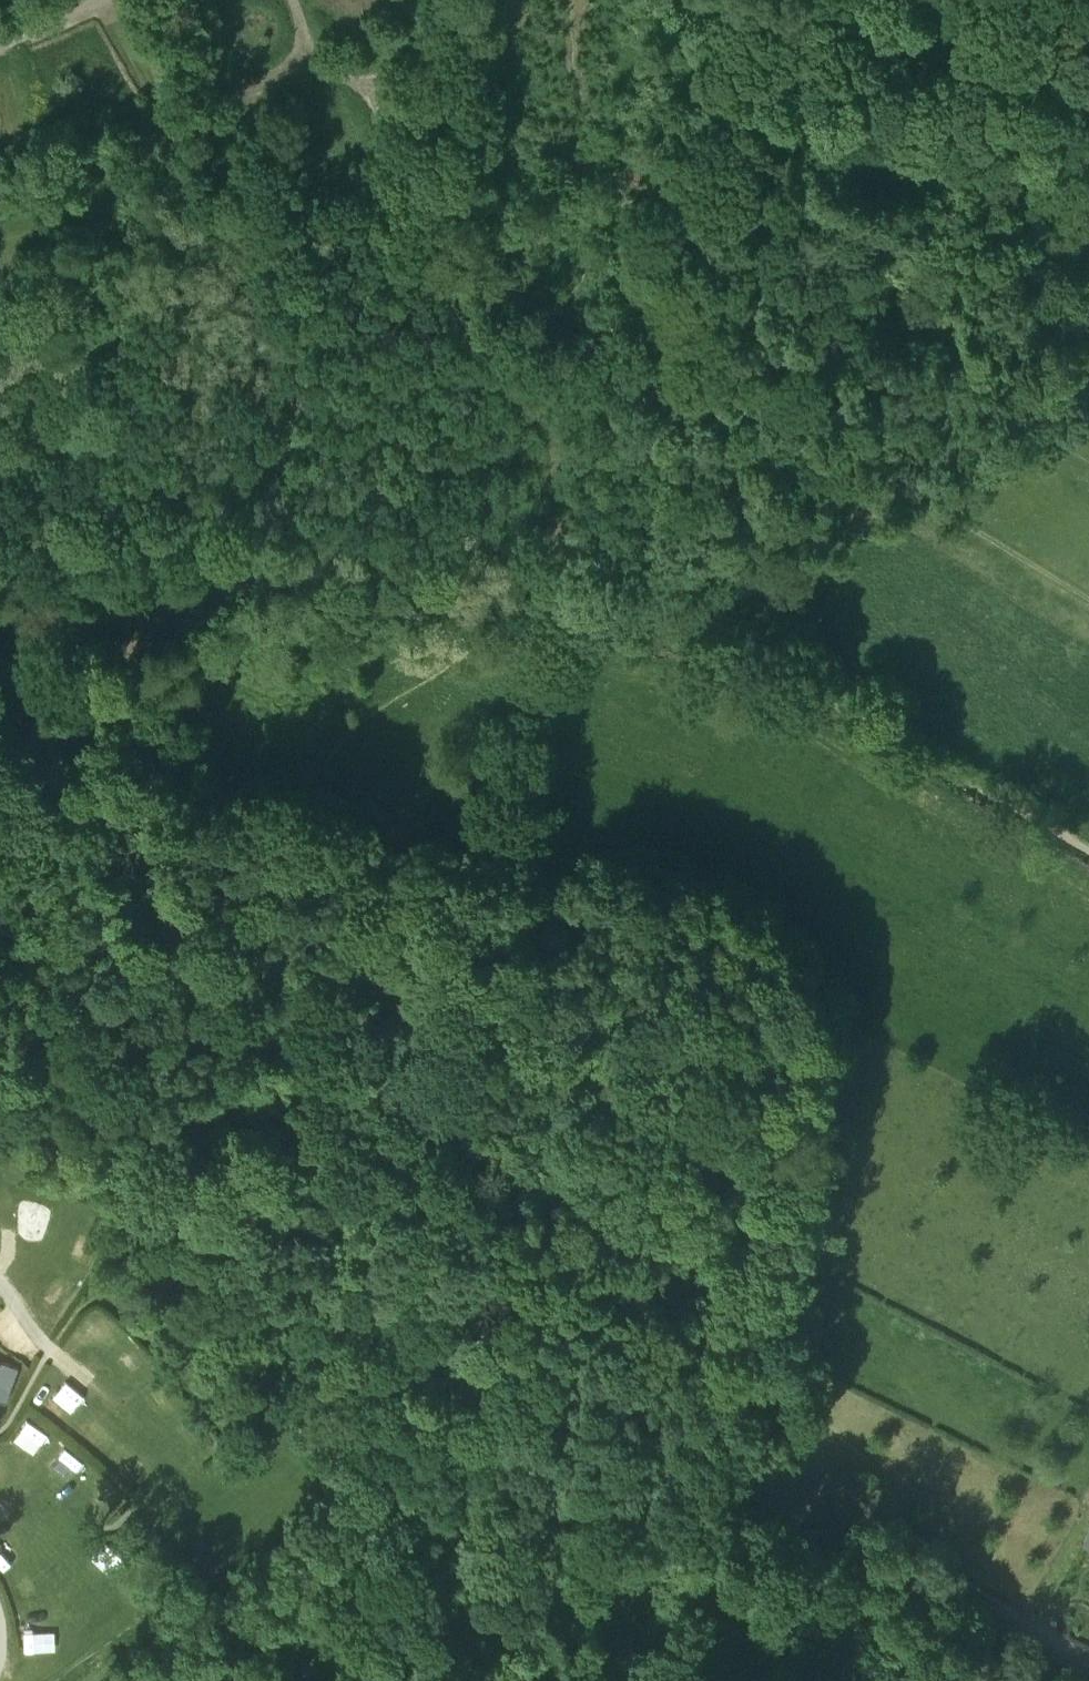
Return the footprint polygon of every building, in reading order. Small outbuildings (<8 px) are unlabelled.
[(21,1197),(15,1232),(47,1237),(52,1202),(21,1197)] [(0,1370),(0,1399),(6,1401),(19,1366),(3,1361),(0,1370)] [(53,1414),(67,1397),(52,1385),(39,1402),(53,1414)] [(16,1438),(36,1453),(51,1433),(31,1418),(16,1438)] [(23,1556),(9,1537),(0,1544),(0,1565),(4,1570),(23,1556)]
